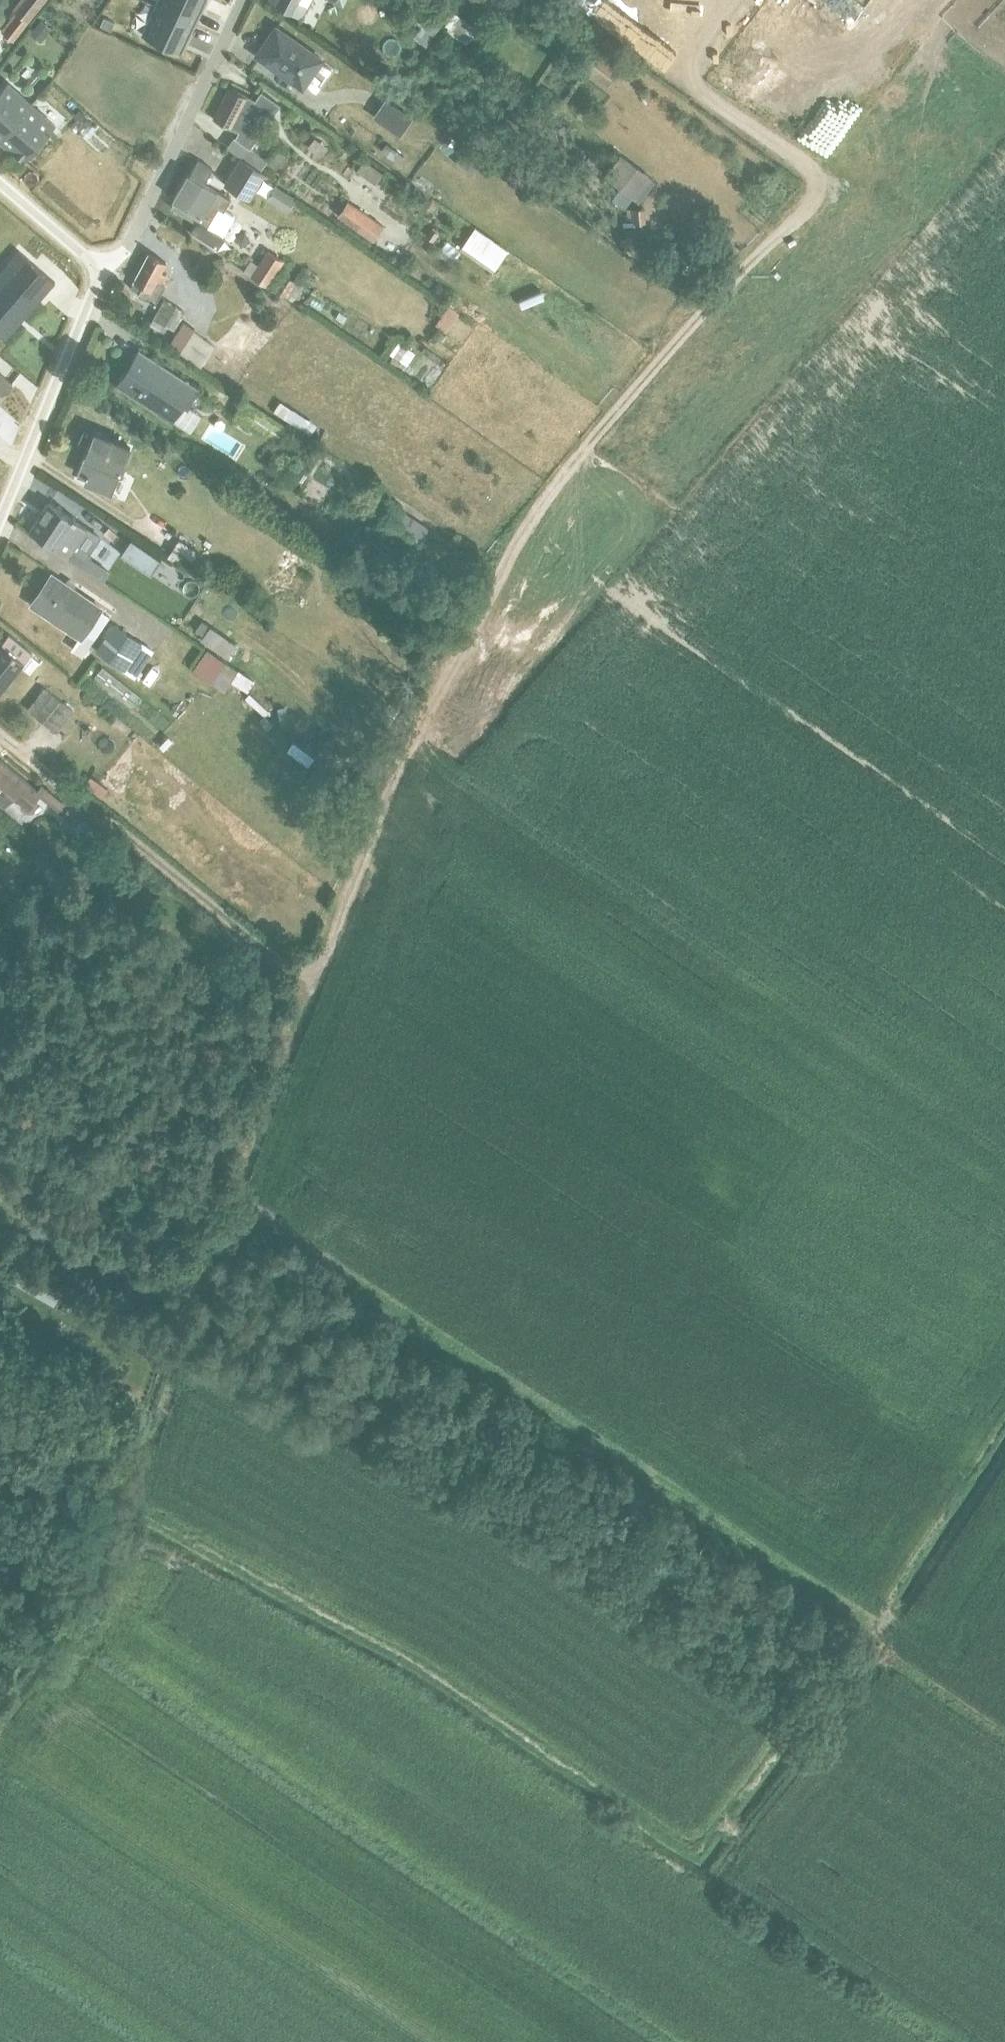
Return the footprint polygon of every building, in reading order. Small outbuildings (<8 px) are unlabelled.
[(9,14),(11,16),(0,29),(14,40),(45,0),(19,0),(9,14)] [(196,24),(202,11),(201,11),(206,0),(157,0),(155,5),(196,24)] [(302,18),(311,0),(269,0),(302,18)] [(363,4),(364,18),(379,17),(378,4),(363,4)] [(196,24),(155,5),(142,34),(181,53),(189,36),(190,37),(196,24)] [(454,12),(445,24),(449,27),(448,29),(467,43),(479,29),(454,12)] [(428,15),(420,26),(434,36),(442,25),(428,15)] [(41,19),(30,33),(41,42),(52,28),(41,19)] [(276,27),(256,55),(304,89),(306,86),(315,91),(331,68),(323,63),(324,61),(276,27)] [(593,74),(610,48),(596,38),(587,49),(592,52),(581,65),(593,74)] [(610,48),(593,74),(608,85),(627,60),(610,48)] [(33,102),(9,81),(0,91),(0,139),(33,102)] [(234,136),(249,147),(259,134),(251,129),(264,111),(271,116),(279,104),(260,90),(254,99),(233,88),(233,89),(230,88),(214,117),(239,130),(235,137),(234,136)] [(385,98),(372,116),(401,136),(413,118),(385,98)] [(0,139),(0,140),(4,144),(10,149),(11,148),(25,160),(57,124),(33,102),(0,139)] [(311,145),(327,154),(334,142),(318,133),(311,145)] [(249,147),(234,136),(226,147),(259,169),(266,159),(249,147)] [(386,141),(380,149),(392,158),(393,157),(399,162),(404,155),(398,150),(386,141)] [(463,149),(454,161),(471,174),(481,161),(463,149)] [(618,154),(599,180),(633,206),(653,179),(654,178),(619,152),(618,154)] [(240,157),(224,184),(250,200),(265,174),(240,157)] [(363,158),(356,168),(375,183),(382,172),(363,158)] [(175,199),(171,206),(197,222),(190,232),(217,251),(225,238),(223,236),(235,217),(223,209),(229,198),(204,183),(213,169),(198,160),(189,175),(188,174),(174,198),(175,199)] [(385,172),(379,179),(393,190),(399,183),(385,172)] [(377,183),(368,195),(412,226),(421,215),(377,183)] [(275,185),(266,199),(288,212),(297,198),(275,185)] [(348,200),(337,215),(373,241),(384,225),(348,200)] [(645,207),(630,209),(632,223),(646,222),(645,207)] [(475,225),(460,248),(493,271),(508,249),(475,225)] [(728,238),(718,249),(728,259),(738,247),(728,238)] [(250,258),(243,269),(268,286),(284,260),(266,249),(257,263),(250,258)] [(44,295),(55,281),(19,250),(0,271),(0,334),(2,336),(41,292),(44,295)] [(133,281),(131,287),(140,292),(138,294),(155,304),(171,276),(162,272),(167,262),(149,252),(133,281)] [(281,271),(271,287),(294,302),(304,286),(281,271)] [(522,303),(545,295),(541,286),(519,294),(522,303)] [(41,292),(2,336),(5,338),(44,295),(41,292)] [(164,298),(150,321),(159,327),(162,321),(174,329),(185,310),(164,298)] [(449,304),(435,323),(445,331),(459,311),(449,304)] [(185,322),(171,343),(182,349),(180,352),(201,366),(215,345),(194,331),(195,328),(185,322)] [(397,341),(389,353),(393,355),(390,359),(396,364),(399,359),(407,365),(415,353),(397,341)] [(138,349),(116,383),(174,421),(186,404),(190,407),(200,389),(138,349)] [(13,383),(0,372),(0,398),(13,383)] [(280,399),(273,410),(318,440),(322,434),(314,428),(317,424),(280,399)] [(81,469),(79,474),(88,477),(85,483),(111,493),(119,472),(122,473),(132,447),(96,432),(81,469)] [(48,502),(30,530),(104,579),(110,571),(87,555),(100,536),(48,502)] [(392,504),(378,526),(414,549),(429,527),(392,504)] [(131,535),(119,552),(150,574),(162,556),(131,535)] [(179,539),(167,557),(188,569),(199,552),(179,539)] [(52,574),(32,604),(79,636),(73,645),(85,653),(110,616),(102,610),(103,608),(52,574)] [(202,620),(196,630),(203,635),(201,639),(227,658),(237,643),(202,620)] [(115,624),(97,651),(124,670),(134,677),(154,648),(143,640),(141,642),(115,624)] [(0,645),(0,692),(21,666),(30,673),(40,662),(30,654),(32,652),(9,634),(0,645)] [(207,649),(193,669),(224,689),(233,677),(239,681),(238,683),(248,690),(254,680),(207,649)] [(103,666),(94,677),(134,708),(142,697),(103,666)] [(45,687),(27,709),(57,732),(74,710),(45,687)] [(292,741),(287,749),(309,765),(322,746),(312,739),(304,750),(292,741)] [(5,806),(13,795),(21,801),(21,807),(26,811),(34,810),(38,805),(37,798),(39,795),(72,822),(81,811),(71,803),(70,804),(64,799),(62,801),(42,784),(37,790),(0,759),(0,802),(5,806)] [(90,776),(85,784),(101,797),(108,788),(90,776)]
